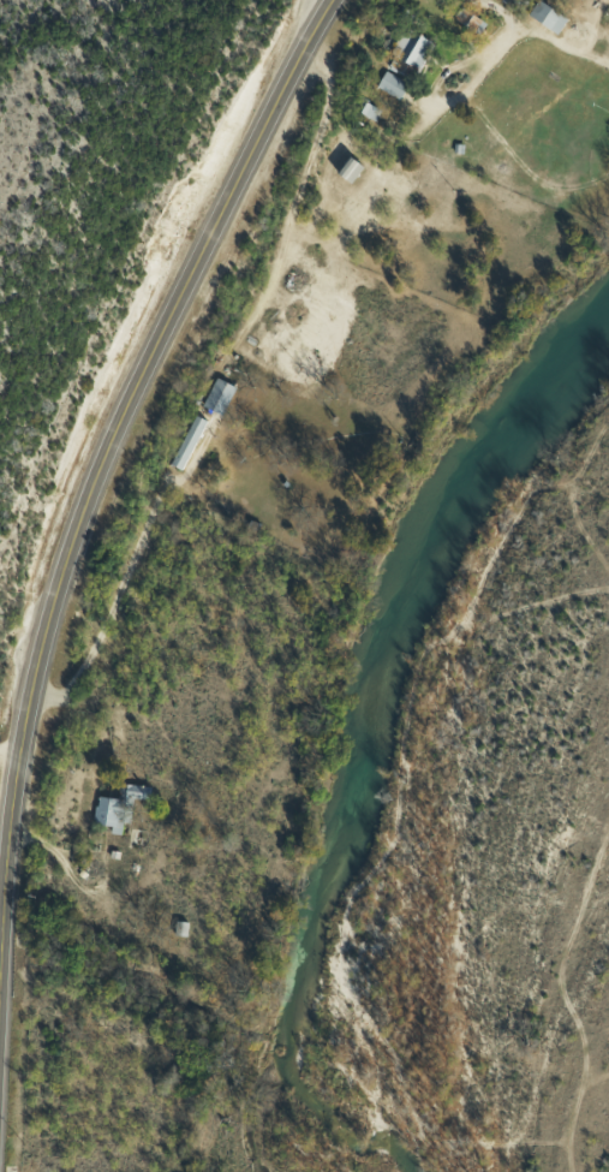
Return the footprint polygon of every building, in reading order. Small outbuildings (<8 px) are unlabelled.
[(563,19),(537,1),(526,17),(551,35),(563,19)] [(469,29),(478,30),(478,20),(469,20),(469,29)] [(379,66),(406,81),(428,41),(401,27),(379,66)] [(386,71),(410,84),(398,103),(376,91),(386,71)] [(371,121),(377,109),(359,100),(352,112),(371,121)] [(352,161),(339,178),(352,185),(363,166),(352,161)] [(220,379),(205,404),(226,415),(238,389),(220,379)] [(173,465),(198,414),(210,420),(184,471),(173,465)] [(125,786),(124,801),(101,798),(96,829),(124,833),(126,811),(153,814),(153,787),(125,786)]
